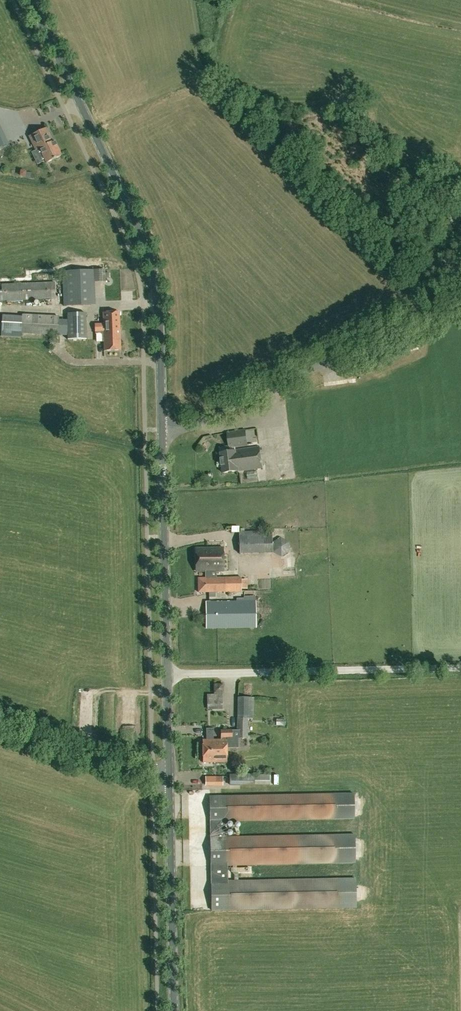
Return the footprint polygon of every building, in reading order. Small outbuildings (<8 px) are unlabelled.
[(36,149),(39,147),(46,161),(60,155),(53,140),(52,141),(45,127),(29,135),(36,149)] [(63,306),(95,304),(93,269),(61,271),(63,306)] [(56,299),(55,282),(0,284),(0,301),(56,299)] [(85,312),(66,313),(67,339),(86,339),(85,312)] [(95,325),(95,332),(104,332),(104,351),(120,350),(119,312),(103,312),(104,324),(95,325)] [(2,313),(1,333),(1,338),(11,338),(11,333),(58,335),(58,315),(2,313)] [(357,382),(346,382),(347,395),(357,394),(357,382)] [(301,409),(302,409),(302,402),(292,403),(293,415),(301,414),(301,409)] [(228,433),(230,448),(236,447),(248,445),(246,430),(228,433)] [(221,453),(223,473),(263,468),(260,447),(236,451),(236,447),(230,448),(231,452),(221,453)] [(239,532),(239,553),(272,552),(272,553),(281,557),(290,552),(289,542),(280,537),(272,541),(272,531),(239,532)] [(224,547),(211,547),(196,547),(196,570),(211,570),(211,577),(217,577),(216,570),(223,570),(224,547)] [(205,577),(205,592),(270,591),(269,573),(241,575),(241,576),(217,577),(211,577),(205,577)] [(205,602),(206,628),(256,627),(255,596),(244,596),(244,601),(205,602)] [(206,694),(207,709),(223,708),(222,694),(224,694),(224,685),(213,684),(213,694),(206,694)] [(236,715),(252,716),(252,698),(236,698),(236,715)] [(248,718),(237,718),(237,738),(248,738),(248,718)] [(202,739),(203,762),(227,761),(226,737),(232,737),(232,729),(221,730),(221,739),(202,739)] [(254,785),(254,784),(270,785),(269,774),(254,774),(254,773),(230,774),(230,785),(254,785)] [(223,777),(206,776),(206,786),(223,786),(223,777)] [(355,835),(354,835),(225,837),(224,820),(353,818),(354,818),(354,793),(210,796),(212,910),(356,908),(355,878),(237,880),(237,872),(249,872),(249,868),(236,868),(236,865),(355,862),(355,835)]
